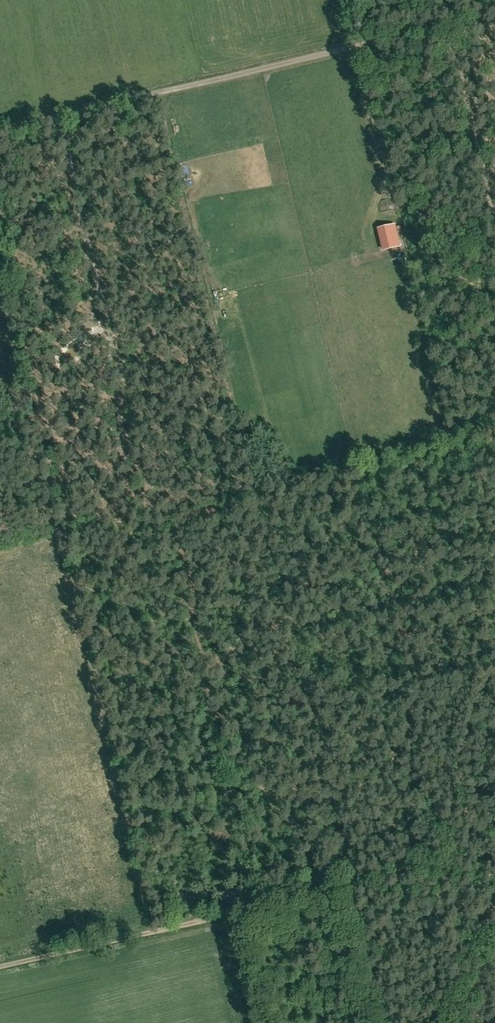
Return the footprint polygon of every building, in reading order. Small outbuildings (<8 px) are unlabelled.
[(380,236),(396,232),(394,224),(379,228),(380,236)]
